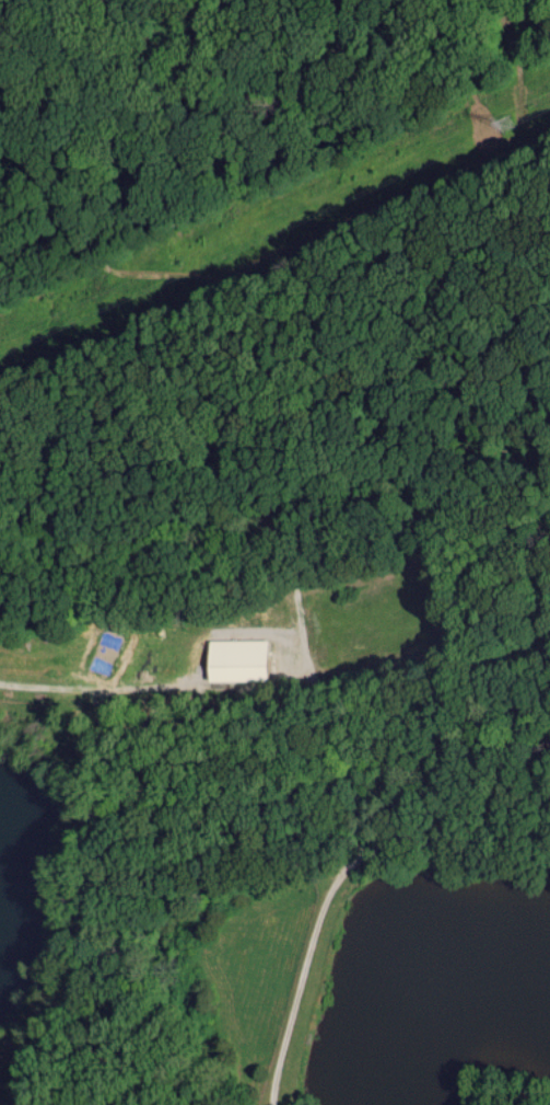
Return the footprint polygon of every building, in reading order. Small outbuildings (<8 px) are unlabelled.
[(277,639),(213,640),(213,680),(268,680),(268,672),(278,672),(277,639)]
